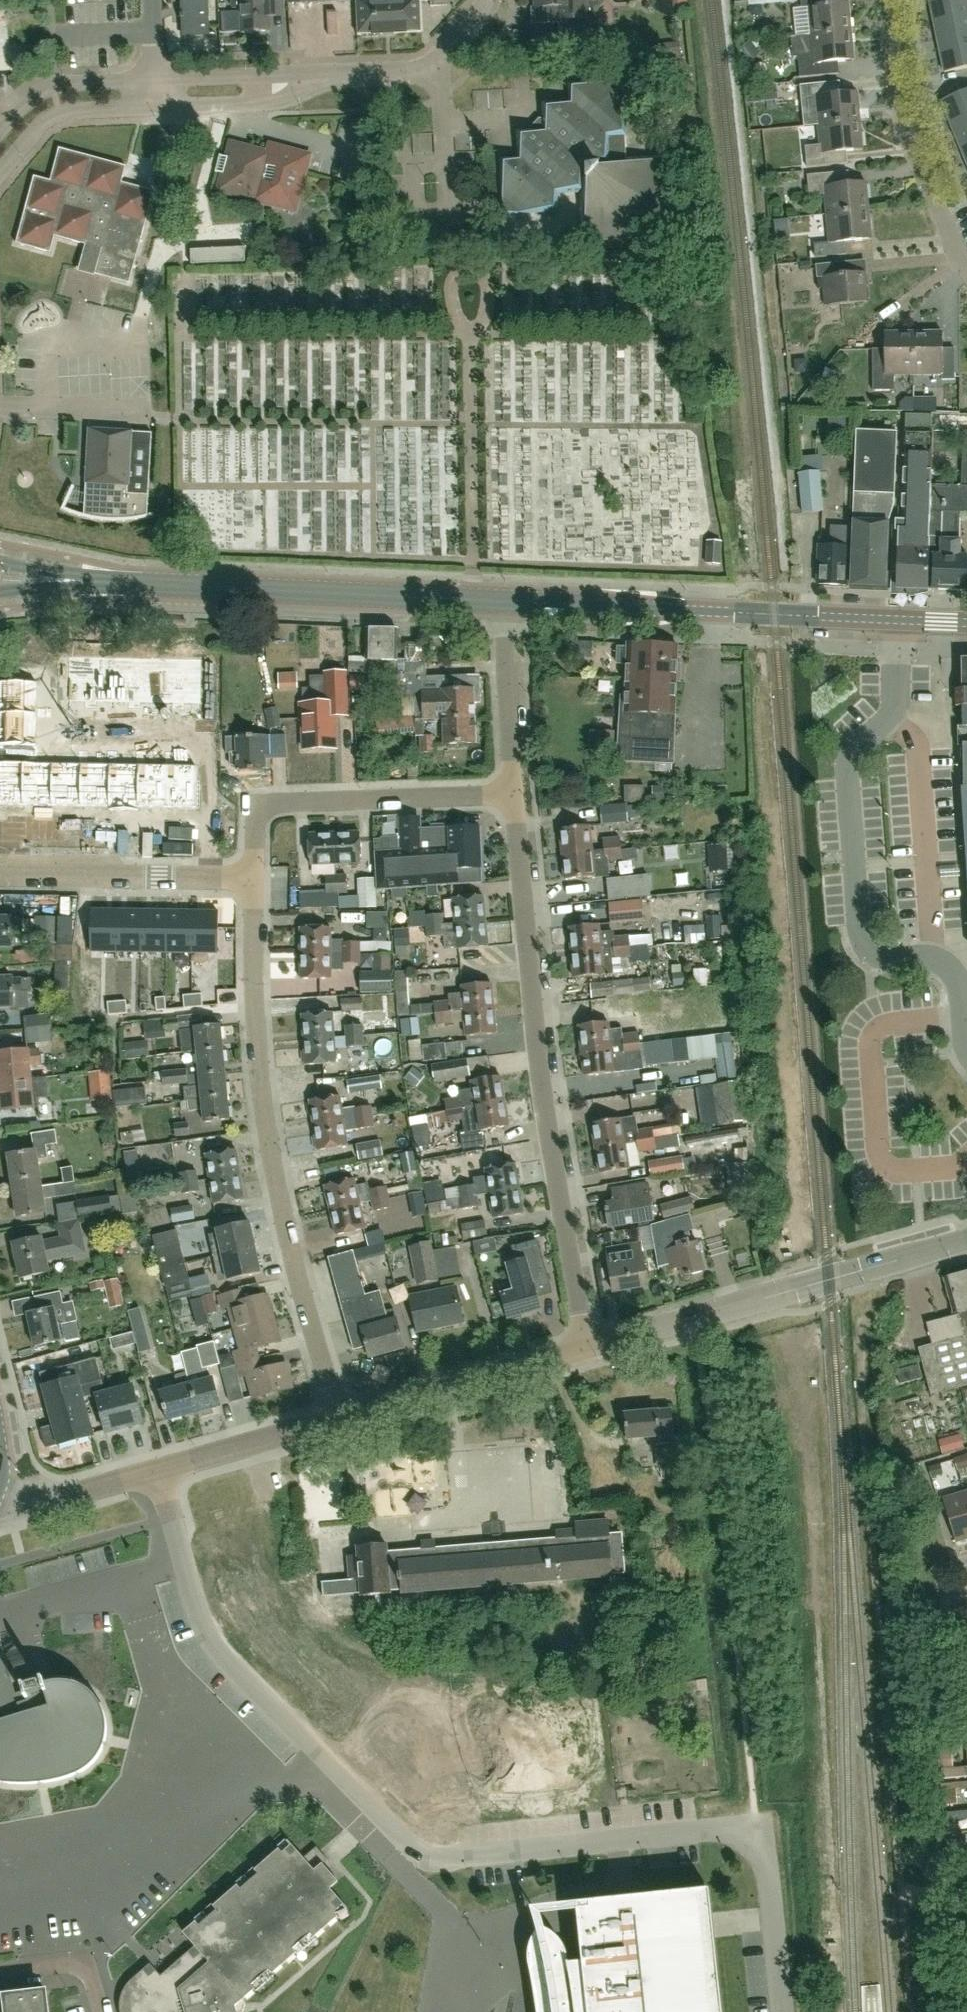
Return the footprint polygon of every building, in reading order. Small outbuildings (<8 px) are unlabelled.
[(185,34),(209,33),(207,0),(183,0),(185,34)] [(244,32),(244,34),(272,33),(272,18),(286,17),(285,5),(285,0),(231,0),(231,6),(233,8),(237,8),(243,8),(243,11),(244,32)] [(360,36),(423,32),(421,2),(431,1),(432,7),(448,6),(453,0),(358,0),(360,36)] [(536,8),(560,7),(560,21),(599,19),(598,9),(604,3),(604,0),(536,0),(536,8)] [(694,12),(692,0),(677,0),(679,15),(694,12)] [(831,0),(801,0),(801,7),(794,8),(796,35),(809,34),(850,29),(848,1),(845,1),(832,3),(831,0)] [(934,24),(966,17),(966,0),(929,0),(934,24)] [(934,24),(939,48),(966,42),(966,17),(934,24)] [(850,29),(809,34),(811,54),(797,56),(799,76),(839,72),(837,60),(853,58),(850,29)] [(939,48),(944,72),(966,68),(966,42),(939,48)] [(660,52),(661,61),(682,59),(681,49),(660,52)] [(818,124),(860,120),(857,91),(840,92),(839,80),(809,83),(810,96),(816,96),(818,124)] [(582,191),(585,241),(634,239),(662,208),(659,159),(627,161),(626,134),(628,134),(627,113),(625,113),(624,88),(625,87),(619,82),(617,84),(593,86),(593,83),(571,85),(572,86),(570,87),(571,103),(545,105),(546,121),(541,121),(536,126),(536,132),(520,133),(521,160),(502,161),(504,173),(501,173),(502,186),(504,186),(505,208),(504,210),(509,214),(509,213),(532,211),(532,213),(545,212),(545,211),(557,210),(556,193),(582,191)] [(966,115),(966,88),(941,99),(951,122),(966,115)] [(961,144),(966,141),(966,115),(951,122),(961,144)] [(860,120),(818,124),(820,144),(805,146),(807,166),(847,162),(846,150),(863,149),(860,120)] [(230,148),(219,189),(219,190),(294,211),(309,157),(271,146),(269,153),(246,148),(245,152),(230,148)] [(130,284),(155,191),(122,182),(127,167),(60,149),(51,181),(35,176),(17,244),(51,253),(55,238),(86,246),(81,262),(99,266),(97,275),(130,284)] [(810,196),(824,194),(826,213),(869,209),(866,180),(849,182),(848,170),(807,174),(810,196)] [(869,209),(826,213),(828,241),(813,242),(815,256),(847,253),(845,241),(871,238),(869,209)] [(252,243),(252,229),(209,228),(209,242),(252,243)] [(506,243),(506,254),(519,254),(519,243),(506,243)] [(242,245),(193,248),(194,261),(243,259),(242,245)] [(826,305),(867,301),(865,272),(848,274),(847,262),(816,265),(818,289),(824,288),(826,305)] [(941,379),(954,379),(954,347),(942,347),(942,330),(913,331),(913,373),(941,373),(941,379)] [(913,373),(913,331),(884,331),(884,348),(871,348),(872,389),(894,389),(893,373),(913,373)] [(612,369),(613,345),(599,344),(598,369),(612,369)] [(660,344),(636,345),(636,355),(661,354),(660,344)] [(913,589),(928,590),(929,556),(930,538),(931,484),(932,433),(932,414),(919,414),(906,413),(905,432),(903,521),(899,521),(895,521),(895,531),(899,531),(898,571),(897,587),(913,589)] [(83,514),(82,517),(91,519),(101,521),(114,521),(124,521),(136,520),(146,518),(146,515),(147,503),(147,495),(150,444),(151,432),(131,431),(88,428),(86,453),(90,453),(89,468),(85,468),(84,494),(87,495),(87,502),(83,502),(83,514)] [(857,430),(851,584),(886,585),(888,523),(893,503),(896,431),(885,431),(869,430),(857,430)] [(929,556),(933,556),(932,589),(966,590),(966,577),(966,556),(960,555),(961,541),(960,541),(960,516),(962,516),(966,516),(966,431),(963,431),(963,438),(962,477),(947,477),(947,484),(931,484),(930,538),(929,556)] [(194,433),(193,484),(288,486),(289,435),(276,435),(276,434),(194,433)] [(799,473),(803,513),(823,511),(819,471),(799,473)] [(831,526),(830,546),(819,545),(817,584),(847,585),(849,546),(850,527),(831,526)] [(721,564),(722,542),(707,541),(706,563),(721,564)] [(405,659),(398,659),(398,629),(367,629),(367,673),(391,673),(391,684),(407,684),(406,665),(417,664),(416,647),(405,647),(405,659)] [(618,762),(645,763),(650,644),(628,643),(627,647),(617,647),(617,664),(627,664),(625,696),(620,696),(618,762)] [(678,645),(650,644),(645,763),(673,764),(676,682),(681,682),(682,663),(677,663),(678,645)] [(962,726),(966,726),(966,658),(962,658),(962,689),(955,689),(955,707),(962,707),(962,726)] [(69,660),(68,703),(84,704),(84,710),(96,710),(96,704),(112,705),(128,705),(128,711),(140,711),(140,705),(156,706),(172,706),(172,712),(184,712),(184,706),(200,707),(201,663),(157,662),(113,661),(69,660)] [(205,661),(205,701),(217,701),(217,661),(205,661)] [(406,665),(407,684),(408,695),(415,694),(415,704),(414,704),(414,716),(415,722),(425,721),(442,720),(474,719),(474,704),(476,703),(475,689),(470,690),(470,679),(449,680),(449,686),(442,687),(442,677),(426,678),(425,664),(417,664),(406,665)] [(334,707),(346,707),(345,672),(325,673),(326,703),(300,704),(300,719),(302,719),(303,749),(336,748),(334,707)] [(300,673),(281,674),(282,689),(301,687),(300,673)] [(37,708),(37,685),(0,684),(0,707),(37,708)] [(237,737),(226,736),(227,753),(230,753),(230,765),(239,767),(239,772),(266,771),(265,756),(274,756),(273,751),(287,751),(285,726),(282,726),(278,706),(265,710),(271,736),(237,737)] [(37,731),(37,708),(0,707),(0,730),(37,731)] [(415,722),(414,716),(377,720),(378,736),(415,733),(415,722)] [(474,719),(442,720),(443,745),(475,743),(474,719)] [(37,753),(37,731),(0,730),(0,752),(37,753)] [(601,730),(599,751),(613,752),(615,731),(601,730)] [(425,737),(420,737),(420,753),(432,753),(432,736),(425,737)] [(82,765),(81,805),(109,805),(110,765),(90,765),(91,753),(83,753),(82,765)] [(109,805),(109,809),(137,810),(137,806),(138,766),(118,765),(119,754),(111,753),(110,765),(109,805)] [(138,766),(137,806),(165,807),(166,767),(146,766),(147,754),(139,754),(138,766)] [(166,767),(165,807),(187,807),(188,767),(174,767),(175,755),(167,755),(166,767)] [(25,803),(26,763),(0,763),(0,803),(25,803)] [(26,763),(25,803),(53,804),(54,764),(26,763)] [(54,764),(53,804),(81,805),(82,765),(54,764)] [(624,802),(629,802),(644,802),(644,786),(624,786),(624,802)] [(652,787),(652,793),(653,799),(665,798),(665,793),(664,787),(652,787)] [(627,803),(600,806),(602,824),(628,821),(627,803)] [(480,827),(420,829),(419,821),(401,821),(402,848),(385,849),(375,849),(376,867),(377,869),(378,890),(421,888),(455,885),(482,882),(480,827)] [(596,830),(590,831),(589,826),(559,829),(562,855),(592,852),(591,840),(597,839),(596,830)] [(336,864),(361,863),(360,832),(335,833),(336,864)] [(336,864),(335,833),(310,834),(311,865),(336,864)] [(378,835),(379,847),(402,846),(401,834),(378,835)] [(604,850),(621,848),(620,837),(603,839),(604,850)] [(621,848),(604,850),(605,861),(608,861),(622,859),(621,848)] [(565,880),(595,877),(609,876),(608,861),(605,861),(604,850),(592,852),(562,855),(565,880)] [(326,875),(327,894),(319,893),(319,892),(300,893),(300,909),(339,907),(339,893),(347,893),(347,875),(326,875)] [(375,878),(357,879),(358,908),(376,907),(375,878)] [(631,878),(607,880),(608,894),(633,892),(631,878)] [(455,924),(486,921),(483,896),(453,898),(455,924)] [(609,903),(611,924),(644,921),(642,901),(609,903)] [(93,952),(118,952),(119,910),(93,910),(93,952)] [(144,911),(119,910),(118,952),(143,952),(144,911)] [(168,953),(169,911),(144,911),(143,952),(168,953)] [(194,911),(169,911),(168,953),(194,953),(194,911)] [(219,954),(219,912),(194,911),(194,953),(219,954)] [(443,914),(425,915),(425,911),(410,912),(411,921),(401,922),(402,929),(415,928),(444,925),(443,914)] [(708,939),(723,938),(721,916),(706,917),(708,939)] [(20,933),(20,920),(12,920),(12,918),(0,919),(0,948),(12,947),(12,933),(20,933)] [(36,918),(35,944),(57,944),(58,918),(36,918)] [(61,919),(61,935),(61,944),(72,945),(73,919),(61,919)] [(486,921),(455,924),(458,949),(488,946),(486,921)] [(367,937),(385,937),(385,922),(366,922),(367,937)] [(415,928),(416,942),(428,941),(428,937),(445,935),(444,925),(415,928)] [(599,925),(569,928),(571,953),(611,949),(613,949),(630,947),(630,945),(646,943),(646,934),(629,936),(615,937),(614,931),(600,933),(599,925)] [(301,928),(301,953),(331,953),(361,953),(361,952),(361,942),(356,942),(344,942),(344,939),(331,939),(331,928),(301,928)] [(630,947),(613,949),(614,959),(631,958),(632,962),(649,960),(648,946),(630,947)] [(454,965),(453,947),(425,948),(425,966),(454,965)] [(72,961),(72,948),(58,948),(58,961),(72,961)] [(611,949),(571,953),(574,978),(604,975),(614,974),(611,949)] [(301,953),(301,979),(332,978),(331,964),(344,964),(344,963),(361,963),(361,953),(331,953),(301,953)] [(390,953),(373,954),(373,971),(391,971),(390,953)] [(12,955),(0,956),(0,969),(13,968),(12,955)] [(55,973),(69,973),(69,962),(55,962),(55,973)] [(391,971),(360,973),(361,994),(392,992),(391,971)] [(452,1012),(464,1011),(494,1008),(492,982),(462,985),(462,993),(448,995),(449,1001),(434,1002),(434,1004),(410,1006),(407,971),(395,972),(396,985),(398,1006),(399,1016),(435,1013),(435,1014),(452,1012)] [(592,998),(652,991),(650,977),(590,984),(592,998)] [(16,1006),(28,1006),(28,993),(32,992),(31,979),(14,980),(14,978),(0,979),(0,1007),(16,1006)] [(193,995),(194,1007),(203,1006),(202,994),(193,995)] [(194,1007),(193,995),(183,996),(185,1008),(194,1007)] [(166,1010),(165,997),(156,998),(157,1011),(166,1010)] [(342,1012),(363,1011),(362,997),(341,998),(342,1012)] [(676,1015),(707,1014),(706,998),(675,999),(676,1015)] [(126,1001),(117,1002),(118,1014),(127,1013),(126,1001)] [(109,1015),(118,1014),(117,1002),(108,1003),(109,1015)] [(627,1002),(606,1004),(607,1015),(628,1014),(627,1002)] [(464,1011),(467,1036),(497,1034),(494,1008),(464,1011)] [(335,1038),(335,1037),(333,1012),(303,1014),(304,1039),(335,1038)] [(452,1012),(435,1014),(436,1025),(453,1023),(452,1012)] [(178,1016),(178,1019),(164,1020),(165,1031),(180,1030),(181,1030),(183,1053),(197,1051),(197,1052),(223,1049),(220,1025),(203,1027),(202,1014),(178,1016)] [(25,1030),(52,1028),(51,1015),(24,1017),(25,1030)] [(639,1032),(623,1034),(622,1030),(609,1032),(608,1022),(578,1025),(582,1051),(640,1043),(639,1032)] [(395,1023),(363,1025),(345,1026),(346,1037),(364,1036),(364,1035),(395,1033),(395,1023)] [(26,1044),(53,1042),(52,1028),(25,1030),(26,1044)] [(364,1036),(346,1037),(347,1047),(348,1047),(365,1046),(364,1036)] [(640,1043),(582,1051),(585,1076),(615,1072),(644,1069),(644,1066),(689,1061),(689,1055),(698,1054),(696,1037),(640,1043)] [(336,1063),(336,1054),(335,1038),(304,1039),(306,1065),(336,1063)] [(125,1043),(126,1057),(149,1055),(148,1041),(125,1043)] [(462,1042),(424,1045),(426,1061),(446,1059),(446,1056),(463,1054),(462,1042)] [(714,1045),(719,1079),(737,1077),(732,1043),(714,1045)] [(186,1065),(187,1070),(155,1072),(155,1080),(163,1080),(163,1079),(225,1072),(223,1049),(197,1052),(198,1064),(186,1065)] [(31,1079),(30,1065),(40,1063),(39,1051),(28,1052),(28,1050),(0,1053),(0,1080),(0,1082),(31,1079)] [(434,1078),(443,1077),(465,1074),(463,1061),(440,1064),(432,1065),(434,1078)] [(113,1099),(110,1071),(88,1073),(91,1101),(113,1099)] [(163,1079),(163,1080),(163,1085),(189,1083),(189,1088),(201,1086),(202,1099),(228,1096),(225,1072),(163,1079)] [(349,1093),(382,1088),(380,1075),(347,1080),(349,1093)] [(447,1111),(505,1101),(501,1076),(471,1081),(473,1092),(460,1094),(461,1097),(445,1100),(447,1111)] [(31,1079),(0,1082),(3,1110),(33,1107),(33,1106),(53,1104),(52,1092),(33,1093),(31,1079)] [(736,1081),(714,1084),(719,1124),(741,1121),(736,1081)] [(146,1088),(113,1091),(115,1107),(147,1104),(146,1088)] [(228,1096),(202,1099),(187,1100),(188,1110),(203,1109),(205,1123),(230,1120),(228,1096)] [(371,1106),(354,1108),(353,1107),(342,1109),(340,1096),(310,1101),(314,1126),(373,1116),(371,1106)] [(509,1126),(505,1101),(447,1111),(427,1114),(429,1124),(440,1122),(448,1121),(448,1122),(465,1119),(466,1125),(467,1133),(509,1126)] [(349,1146),(346,1131),(375,1126),(373,1116),(314,1126),(318,1151),(349,1146)] [(596,1149),(625,1144),(637,1142),(635,1131),(638,1130),(636,1117),(592,1124),(596,1149)] [(175,1136),(190,1135),(189,1123),(175,1124),(175,1136)] [(652,1129),(654,1140),(678,1136),(678,1135),(670,1136),(668,1127),(652,1129)] [(654,1140),(652,1129),(652,1128),(638,1130),(635,1131),(637,1142),(654,1140)] [(708,1133),(704,1134),(686,1137),(687,1147),(705,1144),(710,1144),(734,1140),(739,1139),(738,1129),(733,1130),(708,1133)] [(13,1181),(40,1177),(37,1159),(48,1158),(46,1145),(58,1143),(56,1130),(32,1134),(34,1150),(8,1155),(13,1181)] [(680,1146),(678,1136),(654,1140),(656,1149),(660,1149),(662,1156),(677,1154),(676,1147),(680,1146)] [(362,1156),(381,1153),(378,1140),(360,1143),(362,1156)] [(654,1140),(637,1142),(639,1153),(656,1150),(656,1149),(654,1140)] [(625,1144),(596,1149),(600,1174),(629,1169),(625,1144)] [(206,1154),(206,1155),(210,1179),(240,1174),(236,1149),(212,1153),(206,1154)] [(427,1181),(450,1178),(448,1157),(425,1160),(427,1181)] [(684,1171),(682,1157),(649,1162),(651,1176),(684,1171)] [(454,1179),(474,1175),(472,1160),(452,1164),(454,1179)] [(474,1185),(458,1187),(450,1189),(445,1190),(447,1200),(447,1201),(478,1196),(489,1194),(519,1189),(515,1164),(485,1169),(486,1177),(473,1179),(474,1185)] [(64,1184),(75,1182),(72,1167),(61,1169),(64,1184)] [(180,1184),(199,1181),(197,1171),(179,1173),(180,1184)] [(240,1174),(210,1179),(214,1205),(245,1200),(240,1174)] [(55,1185),(42,1187),(40,1177),(13,1181),(19,1217),(46,1212),(44,1199),(57,1197),(55,1185)] [(361,1203),(372,1201),(371,1200),(389,1196),(387,1186),(371,1190),(370,1189),(369,1183),(357,1186),(355,1178),(325,1186),(331,1210),(361,1203)] [(199,1181),(180,1184),(182,1194),(200,1191),(199,1181)] [(609,1227),(654,1219),(648,1183),(611,1190),(613,1203),(605,1204),(606,1212),(603,1213),(605,1224),(608,1223),(609,1227)] [(519,1189),(489,1194),(493,1219),(523,1214),(519,1189)] [(123,1214),(126,1214),(139,1212),(136,1192),(132,1193),(120,1195),(123,1214)] [(112,1214),(110,1196),(77,1201),(80,1219),(112,1214)] [(371,1200),(372,1201),(374,1212),(391,1207),(391,1206),(395,1205),(393,1196),(389,1197),(389,1196),(371,1200)] [(447,1201),(447,1200),(440,1202),(428,1204),(430,1214),(462,1209),(479,1206),(478,1196),(447,1201)] [(660,1206),(664,1221),(695,1212),(695,1211),(704,1208),(702,1202),(693,1205),(691,1197),(660,1206)] [(361,1203),(331,1210),(337,1234),(367,1227),(361,1203)] [(193,1205),(171,1209),(173,1222),(195,1219),(193,1205)] [(691,1215),(665,1221),(651,1225),(658,1267),(666,1265),(667,1271),(680,1267),(683,1276),(706,1270),(701,1253),(703,1252),(701,1243),(698,1244),(698,1242),(692,1244),(689,1230),(694,1229),(691,1215)] [(91,1219),(93,1227),(111,1224),(109,1216),(91,1219)] [(60,1225),(63,1239),(44,1243),(42,1237),(13,1243),(21,1278),(50,1271),(47,1259),(66,1255),(67,1256),(85,1252),(78,1221),(60,1225)] [(214,1256),(256,1248),(250,1222),(217,1229),(219,1239),(210,1241),(214,1256)] [(463,1238),(483,1234),(481,1222),(460,1225),(463,1238)] [(162,1270),(186,1263),(177,1230),(153,1236),(162,1270)] [(522,1317),(522,1315),(540,1309),(533,1287),(550,1282),(537,1239),(511,1246),(515,1262),(507,1264),(515,1292),(502,1296),(509,1319),(512,1318),(513,1320),(522,1317)] [(439,1279),(462,1274),(456,1247),(434,1251),(432,1241),(409,1246),(417,1285),(439,1280),(439,1279)] [(649,1270),(645,1271),(641,1243),(606,1249),(613,1292),(648,1286),(647,1281),(651,1280),(649,1270)] [(256,1248),(214,1256),(217,1274),(226,1272),(228,1280),(261,1273),(256,1248)] [(395,1309),(385,1312),(380,1290),(365,1294),(354,1251),(329,1258),(354,1351),(367,1348),(370,1358),(406,1348),(395,1309)] [(170,1302),(195,1296),(186,1263),(162,1270),(170,1302)] [(965,1335),(966,1334),(966,1278),(966,1273),(945,1278),(954,1312),(957,1311),(958,1315),(928,1323),(933,1344),(919,1348),(931,1395),(946,1391),(946,1390),(966,1384),(966,1342),(965,1335)] [(418,1332),(463,1322),(456,1288),(410,1298),(418,1332)] [(235,1329),(273,1319),(267,1296),(243,1303),(240,1291),(219,1297),(222,1310),(229,1308),(235,1329)] [(76,1321),(67,1323),(61,1292),(38,1297),(41,1311),(28,1313),(35,1346),(61,1341),(61,1340),(66,1339),(66,1342),(80,1339),(76,1321)] [(201,1297),(206,1315),(218,1311),(213,1293),(201,1297)] [(191,1302),(197,1324),(208,1321),(201,1299),(191,1302)] [(139,1352),(150,1349),(140,1310),(128,1313),(139,1352)] [(273,1319),(235,1329),(241,1350),(233,1352),(237,1365),(258,1359),(255,1348),(279,1341),(273,1319)] [(198,1348),(182,1352),(198,1412),(201,1411),(203,1417),(214,1413),(213,1408),(221,1405),(213,1378),(210,1379),(209,1375),(210,1375),(208,1368),(221,1364),(215,1342),(198,1346),(198,1348)] [(182,1352),(187,1373),(180,1375),(177,1380),(179,1388),(160,1393),(168,1420),(198,1412),(182,1352)] [(95,1358),(27,1376),(32,1393),(44,1390),(54,1424),(41,1427),(47,1449),(93,1436),(83,1398),(90,1396),(90,1397),(96,1396),(96,1395),(105,1393),(95,1358)] [(258,1359),(237,1365),(240,1378),(248,1376),(254,1397),(291,1387),(285,1364),(261,1370),(258,1359)] [(901,1384),(922,1378),(918,1364),(897,1370),(901,1384)] [(235,1365),(221,1369),(230,1403),(244,1399),(235,1365)] [(96,1395),(96,1396),(107,1432),(144,1422),(133,1385),(105,1393),(96,1395)] [(673,1430),(672,1410),(625,1414),(628,1439),(661,1436),(661,1444),(659,1444),(662,1479),(683,1477),(681,1443),(674,1443),(673,1430)] [(939,1440),(942,1454),(964,1448),(960,1434),(939,1440)] [(964,1492),(943,1498),(956,1542),(966,1538),(966,1501),(964,1492)] [(348,1557),(350,1579),(322,1582),(323,1597),(361,1594),(362,1596),(391,1594),(390,1590),(402,1589),(402,1593),(612,1576),(612,1574),(625,1573),(622,1535),(609,1536),(608,1520),(577,1523),(577,1530),(567,1531),(567,1537),(435,1548),(435,1541),(423,1542),(423,1549),(405,1550),(405,1552),(387,1554),(387,1544),(358,1546),(359,1556),(348,1557)] [(1,1782),(19,1784),(29,1783),(37,1783),(55,1781),(74,1775),(88,1767),(95,1761),(104,1747),(108,1733),(107,1723),(103,1708),(100,1702),(96,1696),(92,1691),(85,1687),(75,1683),(63,1681),(55,1683),(46,1685),(44,1679),(23,1685),(25,1692),(16,1694),(1,1639),(1,1638),(0,1634),(0,1781),(1,1782)] [(939,1766),(949,1766),(948,1753),(938,1753),(939,1766)] [(956,1789),(949,1790),(941,1791),(942,1805),(958,1803),(956,1789)] [(122,2011),(238,2011),(236,2006),(348,1909),(331,1889),(338,1882),(323,1864),(328,1860),(317,1847),(304,1858),(289,1841),(184,1933),(196,1946),(162,1976),(151,1964),(132,1981),(126,1989),(122,1998),(121,2008),(122,2011)] [(709,1890),(577,1907),(578,1921),(579,1921),(583,1962),(568,1963),(567,1952),(561,1941),(553,1933),(542,1928),(542,1929),(539,1929),(532,1940),(528,1952),(529,1965),(531,1976),(533,1988),(535,1999),(537,2011),(722,2011),(709,1890)] [(46,1991),(0,1997),(0,2011),(48,2011),(46,1991)]
